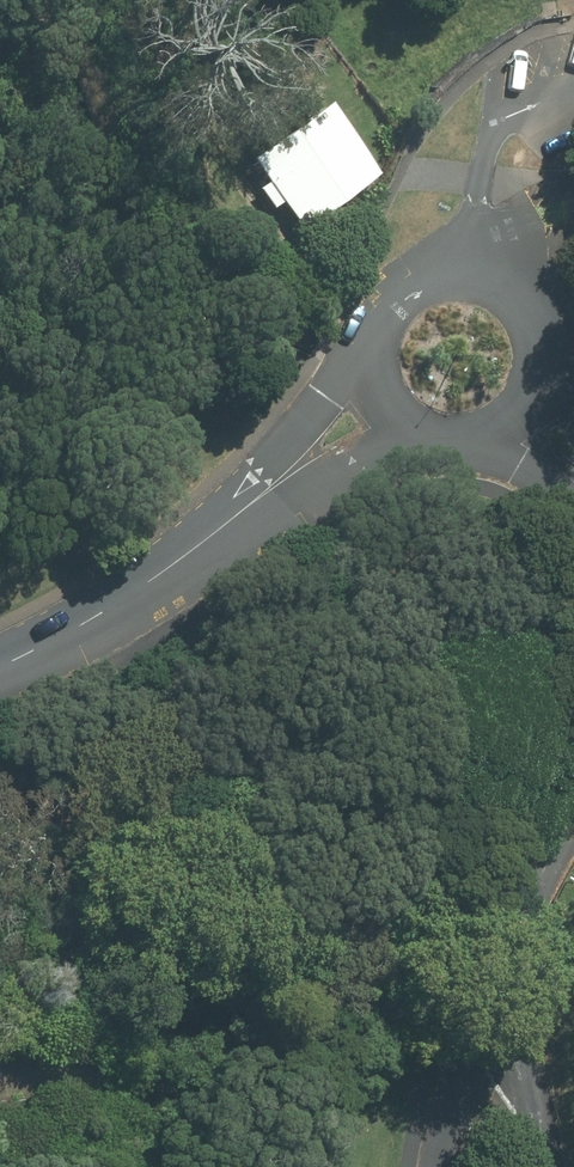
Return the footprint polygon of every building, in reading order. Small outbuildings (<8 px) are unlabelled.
[(373,175),(318,102),(242,158),(297,231),(373,175)]
